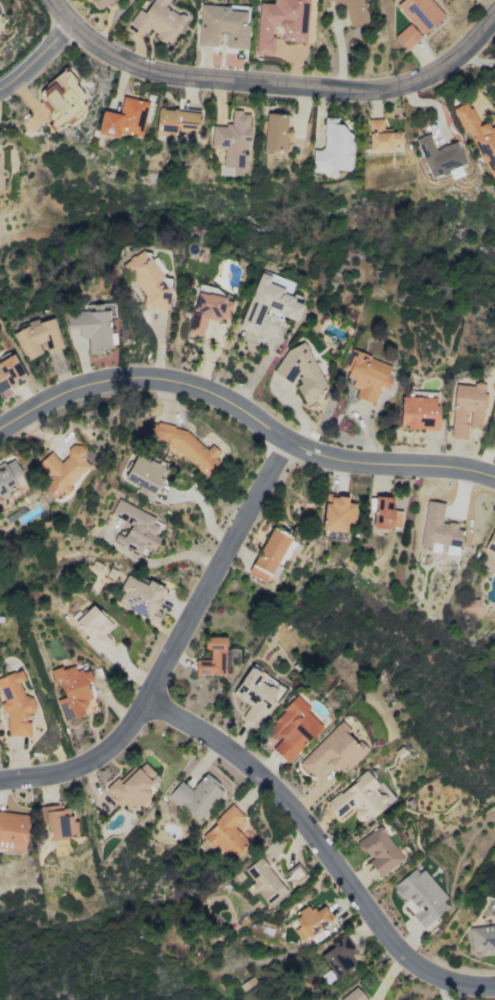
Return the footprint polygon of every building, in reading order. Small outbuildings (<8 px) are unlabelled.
[(146,34),(147,32),(170,45),(185,18),(164,7),(167,0),(151,0),(144,13),(137,9),(129,24),(146,34)] [(308,0),(272,0),(272,4),(258,3),(255,54),(271,55),(273,27),(281,27),(280,41),(305,43),(308,0)] [(331,2),(346,2),(347,25),(364,24),(363,0),(331,0),(331,2)] [(422,35),(443,15),(429,0),(403,0),(396,6),(422,35)] [(246,49),(248,12),(228,11),(229,6),(200,5),(198,46),(216,47),(216,31),(226,31),(225,49),(246,49)] [(394,37),(406,51),(420,37),(408,24),(394,37)] [(86,114),(71,73),(39,84),(53,126),(86,114)] [(147,102),(122,97),(118,114),(102,111),(97,134),(117,139),(118,133),(139,138),(147,102)] [(491,169),(494,167),(494,169),(494,138),(484,123),(480,126),(464,102),(451,111),(491,169)] [(173,139),(174,135),(196,135),(196,110),(155,109),(155,138),(173,139)] [(248,115),(236,111),(231,111),(231,120),(229,127),(212,126),(211,126),(211,145),(227,150),(228,145),(226,141),(229,132),(231,132),(237,134),(247,135),(248,135),(248,127),(248,126),(248,115)] [(263,151),(285,151),(286,137),(287,115),(265,114),(263,151)] [(312,150),(311,171),(350,173),(352,129),(337,129),(337,118),(324,117),(322,150),(312,150)] [(368,151),(392,150),(391,145),(401,145),(401,130),(382,130),(382,119),(367,119),(368,151)] [(417,139),(429,176),(438,173),(438,172),(464,163),(456,142),(434,150),(429,135),(417,139)] [(170,279),(156,278),(158,256),(127,253),(125,280),(143,282),(141,307),(167,310),(170,279)] [(231,299),(200,293),(196,313),(216,317),(217,316),(227,318),(231,299)] [(110,349),(109,311),(65,312),(65,330),(78,329),(79,338),(87,337),(88,354),(101,354),(101,349),(110,349)] [(61,347),(53,318),(37,323),(36,320),(26,322),(27,328),(14,332),(22,360),(44,354),(43,352),(61,347)] [(272,362),(282,383),(297,376),(301,384),(295,387),(305,407),(315,402),(312,395),(326,389),(305,346),(272,362)] [(4,391),(5,392),(26,381),(13,354),(0,360),(0,393),(4,391)] [(483,386),(454,384),(450,438),(465,439),(466,427),(480,428),(483,386)] [(437,430),(438,394),(430,393),(430,398),(417,398),(417,395),(400,394),(399,429),(437,430)] [(204,476),(213,466),(214,460),(209,455),(198,453),(199,446),(185,432),(176,430),(172,426),(157,423),(152,428),(150,435),(155,440),(163,442),(170,448),(179,450),(204,476)] [(36,465),(50,480),(43,487),(55,500),(90,467),(81,458),(85,454),(76,444),(58,461),(50,452),(36,465)] [(123,478),(153,495),(162,479),(159,477),(163,468),(137,453),(123,478)] [(26,479),(11,456),(0,463),(0,495),(26,479)] [(353,523),(354,504),(346,504),(347,496),(324,495),(322,530),(345,531),(346,522),(353,523)] [(399,529),(400,511),(391,511),(391,497),(374,497),(373,528),(399,529)] [(153,519),(118,500),(112,510),(123,516),(122,518),(132,524),(125,538),(138,545),(140,541),(147,545),(157,527),(151,523),(153,519)] [(444,503),(426,501),(420,546),(432,548),(432,544),(449,546),(451,532),(454,532),(456,525),(441,523),(444,503)] [(483,551),(494,557),(494,524),(483,551)] [(264,573),(271,576),(289,537),(269,528),(249,573),(261,578),(264,573)] [(117,595),(130,603),(134,596),(143,602),(149,591),(128,578),(117,595)] [(84,641),(96,654),(109,640),(103,634),(112,626),(91,605),(74,622),(88,637),(84,641)] [(195,675),(224,675),(224,637),(204,637),(204,650),(209,650),(209,661),(195,660),(195,675)] [(62,721),(95,711),(86,682),(91,681),(88,669),(75,673),(73,665),(50,671),(54,685),(59,683),(63,698),(56,700),(62,721)] [(8,736),(29,736),(29,699),(20,699),(20,681),(21,681),(21,675),(0,675),(0,712),(8,712),(8,736)] [(275,688),(256,683),(255,686),(250,684),(248,695),(271,701),(275,688)] [(321,727),(305,712),(309,708),(296,696),(265,730),(278,742),(272,749),(287,763),(321,727)] [(299,764),(311,776),(330,756),(338,764),(344,759),(350,753),(356,759),(363,752),(357,747),(352,753),(346,747),(352,741),(343,733),(347,729),(340,722),(299,764)] [(118,783),(130,798),(134,795),(134,794),(146,784),(144,782),(153,774),(142,762),(118,783)] [(378,786),(367,772),(345,790),(350,796),(347,798),(352,804),(355,801),(361,808),(368,803),(376,814),(387,804),(374,789),(378,786)] [(180,782),(169,794),(197,820),(223,791),(205,774),(190,790),(180,782)] [(243,817),(232,806),(201,836),(207,843),(212,839),(231,859),(243,848),(238,843),(243,838),(232,827),(243,817)] [(0,812),(0,848),(23,851),(27,815),(0,812)] [(75,838),(74,814),(52,815),(52,814),(47,815),(48,839),(75,838)] [(378,875),(401,862),(381,827),(365,835),(371,846),(369,847),(377,860),(371,863),(378,875)] [(266,909),(287,892),(259,858),(244,870),(253,882),(248,886),(266,909)] [(286,872),(295,885),(306,877),(297,864),(286,872)] [(421,870),(417,873),(413,869),(391,887),(422,927),(449,905),(421,870)] [(312,912),(309,907),(293,916),(299,927),(294,930),(300,941),(333,922),(324,906),(312,912)] [(319,955),(335,978),(358,962),(341,939),(319,955)] [(355,988),(341,999),(342,999),(365,999),(355,988)]
